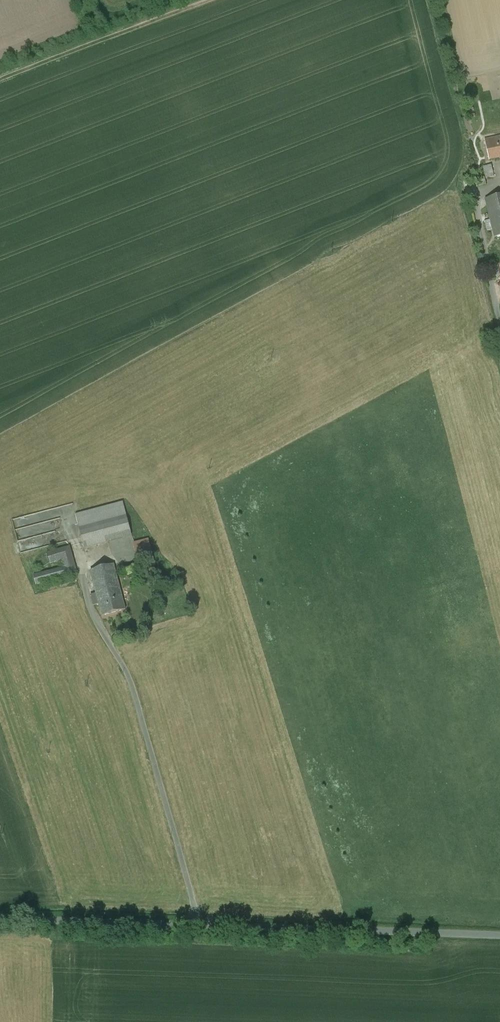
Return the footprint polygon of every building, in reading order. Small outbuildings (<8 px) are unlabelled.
[(485,140),(487,151),(488,154),(489,159),(498,157),(499,157),(499,137),(485,140)] [(483,166),(486,178),(494,176),(491,164),(483,166)] [(484,177),(475,179),(477,186),(485,184),(484,177)] [(485,199),(490,219),(499,216),(499,196),(485,199)] [(490,219),(491,220),(484,222),(484,223),(485,223),(488,231),(493,230),(495,238),(499,236),(499,216),(490,219)] [(123,503),(76,515),(79,528),(126,516),(123,503)] [(126,516),(79,528),(84,548),(132,536),(126,516)] [(147,539),(132,543),(138,565),(153,561),(147,539)] [(64,568),(34,576),(36,586),(77,575),(69,547),(47,554),(50,564),(62,561),(64,568)] [(114,564),(91,570),(97,592),(120,585),(114,564)] [(120,585),(97,592),(100,602),(103,615),(126,608),(120,585)] [(97,592),(90,593),(93,604),(100,602),(97,592)]
